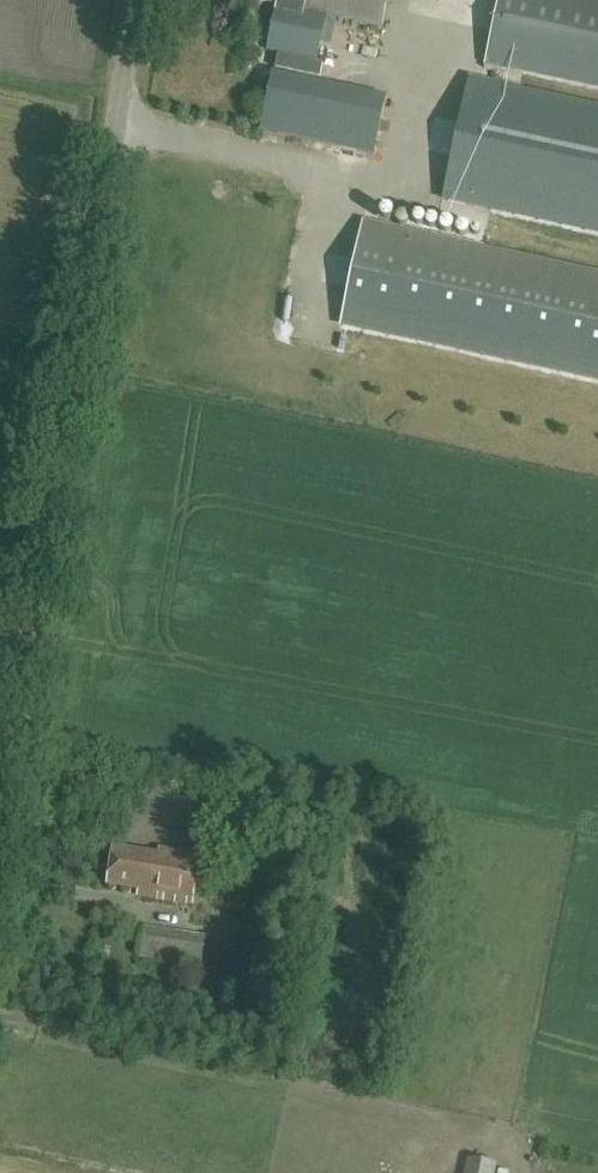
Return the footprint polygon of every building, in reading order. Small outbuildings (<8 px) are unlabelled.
[(387,0),(270,0),(277,2),(267,48),(316,59),(325,12),(382,24),(387,0)] [(486,58),(597,82),(597,0),(596,0),(498,0),(486,58)] [(274,70),(261,128),(373,152),(385,95),(274,70)] [(470,79),(444,198),(597,232),(597,107),(470,79)] [(341,323),(597,379),(597,274),(363,223),(341,323)] [(138,888),(137,895),(193,904),(201,854),(159,847),(158,854),(113,848),(108,884),(138,888)] [(139,956),(182,963),(201,965),(205,935),(187,932),(145,927),(139,956)] [(496,1163),(468,1157),(465,1172),(494,1172),(496,1163)] [(496,1172),(508,1172),(510,1164),(499,1161),(496,1172)]
